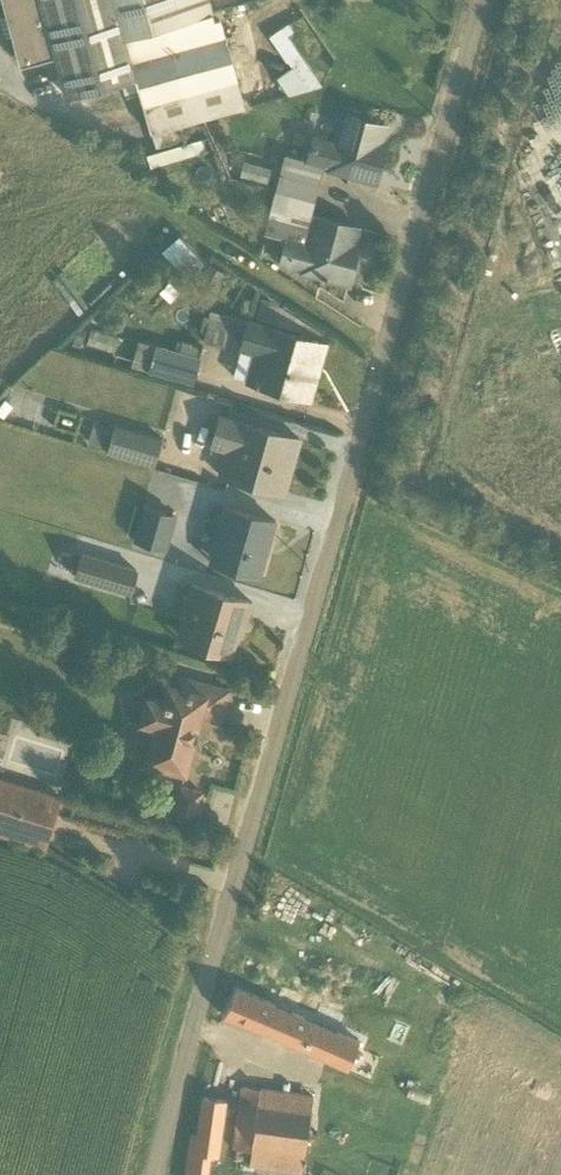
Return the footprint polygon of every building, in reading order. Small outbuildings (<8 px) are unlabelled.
[(179,126),(243,108),(218,19),(213,20),(210,12),(213,11),(210,0),(1,0),(6,17),(0,18),(0,20),(5,38),(11,36),(19,64),(52,55),(63,97),(120,82),(124,99),(140,95),(151,133),(179,126)] [(281,29),(268,38),(286,63),(287,63),(290,67),(275,78),(287,95),(321,87),(281,29)] [(274,190),(314,201),(320,176),(325,177),(327,170),(375,183),(385,142),(381,141),(385,126),(339,114),(332,141),(310,135),(304,160),(283,155),(280,166),(274,190)] [(179,126),(151,133),(155,149),(183,140),(179,126)] [(200,139),(145,155),(149,167),(204,151),(200,139)] [(243,162),(239,177),(265,184),(269,169),(243,162)] [(314,201),(274,190),(262,235),(284,240),(277,266),(348,285),(358,245),(354,244),(358,228),(310,216),(314,201)] [(117,248),(145,223),(129,205),(101,231),(117,248)] [(321,343),(325,335),(283,309),(281,307),(277,306),(277,303),(260,298),(259,301),(254,318),(299,332),(299,335),(210,311),(209,311),(208,317),(202,316),(199,330),(204,332),(202,342),(203,343),(223,348),(227,334),(241,337),(237,350),(238,351),(231,376),(231,377),(309,399),(325,344),(321,343)] [(117,339),(90,330),(86,344),(112,352),(117,339)] [(137,342),(129,367),(191,385),(195,371),(204,369),(208,354),(200,348),(201,347),(182,341),(181,343),(176,342),(173,350),(155,345),(154,346),(137,342)] [(216,474),(282,493),(298,439),(217,416),(208,447),(223,452),(216,474)] [(113,428),(93,421),(86,442),(106,449),(105,453),(153,467),(161,439),(114,424),(113,428)] [(176,516),(142,505),(131,541),(165,551),(176,516)] [(223,507),(207,561),(259,576),(274,521),(223,507)] [(80,552),(72,577),(129,595),(137,569),(80,552)] [(190,584),(174,639),(230,656),(240,622),(245,623),(251,603),(190,584)] [(125,754),(144,759),(144,761),(184,772),(198,720),(218,725),(228,691),(176,676),(173,684),(165,682),(160,698),(144,694),(136,723),(134,723),(125,754)] [(0,780),(0,836),(44,850),(60,798),(0,780)] [(200,792),(178,786),(170,816),(192,822),(193,820),(198,821),(205,796),(200,795),(200,792)] [(223,1017),(345,1069),(358,1041),(234,988),(223,1017)] [(301,1174),(312,1097),(241,1086),(230,1149),(250,1152),(248,1167),(301,1174)] [(209,1163),(216,1164),(226,1101),(202,1098),(196,1136),(190,1136),(184,1174),(207,1174),(209,1163)]
